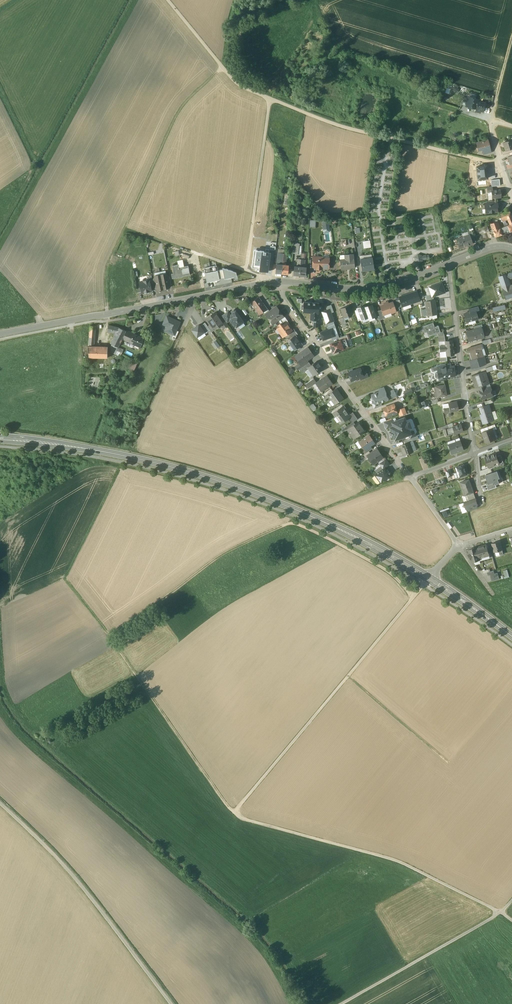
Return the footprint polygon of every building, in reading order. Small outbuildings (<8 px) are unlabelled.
[(472,98),(469,97),(468,98),(466,106),(475,108),(478,101),(478,99),(473,98),(472,99),(472,98)] [(485,103),(478,101),(475,108),(475,111),(480,113),(480,111),(483,112),(485,103)] [(504,142),(505,147),(506,147),(507,150),(506,150),(506,151),(511,149),(511,139),(504,142)] [(487,140),(476,143),(478,147),(479,147),(480,150),(482,149),(489,147),(488,145),(489,144),(488,144),(487,141),(488,140),(487,140)] [(476,167),(478,179),(487,178),(486,166),(476,167)] [(492,191),(491,191),(491,194),(490,194),(490,196),(491,195),(492,198),(501,197),(500,190),(492,191)] [(487,205),(484,205),(485,208),(486,209),(486,213),(498,211),(498,207),(497,207),(497,204),(496,204),(487,205)] [(500,214),(500,216),(502,220),(502,221),(508,219),(509,221),(511,220),(511,215),(510,210),(500,214)] [(498,221),(491,223),(496,237),(503,234),(501,230),(498,221)] [(476,241),(471,230),(467,232),(469,235),(472,243),(476,241)] [(469,235),(456,239),(459,248),(472,244),(472,243),(469,235)] [(251,267),(260,268),(262,251),(254,249),(251,267)] [(268,272),(271,252),(268,251),(269,249),(265,249),(265,251),(262,251),(260,268),(259,271),(268,272)] [(353,254),(345,255),(345,259),(340,260),(341,269),(347,269),(347,268),(354,267),(353,259),(353,254)] [(422,256),(418,254),(414,257),(415,261),(419,263),(422,260),(426,259),(429,258),(428,255),(426,256),(426,255),(422,256)] [(323,257),(313,257),(313,267),(316,268),(321,268),(329,268),(329,259),(323,258),(323,256),(323,257)] [(372,259),(365,260),(365,258),(360,259),(362,271),(374,269),(372,257),(372,259)] [(183,263),(172,265),(174,273),(171,274),(172,278),(176,277),(176,278),(182,277),(182,276),(190,275),(188,265),(184,266),(183,263)] [(224,279),(236,276),(236,272),(224,268),(222,268),(222,269),(217,270),(205,273),(207,282),(210,281),(210,282),(219,280),(219,278),(224,277),(224,279)] [(166,273),(160,274),(163,289),(169,287),(169,285),(168,286),(167,277),(166,273)] [(160,274),(155,276),(156,279),(157,288),(158,290),(163,289),(160,274)] [(499,276),(506,299),(511,297),(511,288),(511,285),(509,279),(507,274),(499,276)] [(149,280),(139,282),(142,293),(151,291),(151,289),(149,281),(149,280)] [(441,283),(428,287),(431,294),(432,297),(433,296),(445,292),(441,283)] [(400,299),(402,306),(420,300),(419,300),(417,293),(417,291),(399,297),(400,299)] [(262,301),(259,297),(251,302),(259,314),(267,309),(263,303),(263,304),(261,301),(262,301)] [(434,300),(429,300),(429,301),(426,301),(425,301),(427,315),(436,314),(434,300)] [(388,301),(384,303),(384,304),(380,305),(382,309),(383,314),(384,314),(391,312),(392,312),(394,312),(394,310),(395,310),(392,302),(388,303),(388,301)] [(303,312),(318,313),(319,303),(304,302),(303,312)] [(364,307),(368,317),(368,319),(375,316),(373,308),(371,305),(364,307)] [(276,306),(265,314),(267,316),(268,315),(272,320),(272,319),(275,323),(283,317),(280,312),(279,312),(278,313),(277,311),(279,310),(279,309),(276,306)] [(364,306),(357,308),(357,310),(360,318),(361,320),(368,317),(364,307),(364,306)] [(349,307),(345,308),(345,307),(340,308),(344,317),(352,314),(349,307)] [(326,324),(327,327),(334,324),(333,321),(334,321),(331,313),(329,309),(327,310),(322,312),(326,324)] [(382,309),(377,311),(378,315),(380,320),(385,318),(384,314),(383,314),(382,309)] [(236,327),(245,321),(238,310),(236,311),(232,313),(232,314),(230,315),(233,318),(230,320),(234,326),(235,325),(236,327)] [(470,312),(464,314),(466,322),(478,319),(476,311),(475,311),(470,312)] [(221,319),(215,312),(206,319),(210,325),(213,328),(218,325),(219,326),(223,324),(223,323),(221,319)] [(223,318),(226,323),(230,320),(233,318),(230,315),(228,312),(222,316),(224,317),(223,318)] [(318,313),(311,313),(310,320),(314,320),(313,326),(318,327),(319,317),(318,317),(318,313)] [(168,332),(174,335),(176,330),(179,322),(167,316),(163,324),(168,326),(169,329),(168,332)] [(286,322),(277,329),(281,334),(282,333),(284,336),(289,332),(292,330),(286,322)] [(433,322),(422,326),(426,337),(428,336),(432,335),(440,332),(438,325),(434,326),(433,322)] [(205,334),(210,330),(205,323),(200,326),(204,332),(205,334)] [(320,333),(323,340),(335,336),(332,329),(336,328),(334,324),(327,327),(329,330),(320,333)] [(119,327),(108,325),(107,330),(116,333),(119,327)] [(192,329),(197,337),(204,332),(200,326),(199,325),(192,329)] [(126,331),(119,327),(116,333),(111,343),(112,344),(118,347),(122,338),(126,331)] [(474,329),(466,331),(468,341),(482,338),(481,334),(482,333),(481,332),(480,329),(480,328),(474,329)] [(134,334),(126,331),(122,338),(130,342),(134,334)] [(143,338),(134,334),(130,342),(139,346),(143,338)] [(295,336),(292,338),(288,341),(292,346),(293,345),(295,348),(302,344),(298,339),(298,340),(295,336)] [(345,338),(340,341),(343,349),(348,347),(346,340),(345,338)] [(339,341),(330,344),(333,352),(338,351),(343,349),(340,341),(339,341)] [(481,344),(468,348),(469,353),(470,352),(472,359),(483,356),(481,349),(482,349),(481,344)] [(107,346),(96,346),(96,357),(107,358),(107,346)] [(307,348),(296,356),(301,362),(301,364),(306,361),(313,356),(307,348)] [(472,359),(469,360),(472,369),(486,364),(484,356),(472,359)] [(301,362),(295,366),(298,370),(299,369),(307,363),(306,361),(301,364),(301,362)] [(322,369),(317,361),(311,365),(308,367),(308,368),(313,375),(322,369)] [(307,363),(299,369),(301,372),(308,368),(308,367),(311,365),(309,362),(307,363)] [(447,379),(446,377),(440,377),(439,372),(446,371),(445,367),(450,366),(450,363),(441,364),(431,368),(432,371),(437,370),(437,372),(436,372),(435,374),(436,377),(438,378),(438,380),(447,379)] [(450,366),(445,367),(446,371),(446,377),(455,376),(454,368),(450,368),(450,366)] [(359,368),(348,373),(351,381),(358,378),(358,377),(359,377),(362,376),(362,375),(359,368)] [(485,371),(471,376),(473,381),(475,380),(475,383),(476,388),(477,387),(485,385),(489,384),(485,371)] [(317,383),(316,383),(321,391),(327,387),(327,388),(333,384),(327,376),(317,383)] [(313,379),(305,384),(308,389),(316,383),(317,383),(313,379)] [(443,385),(435,386),(436,392),(438,392),(439,397),(446,396),(446,391),(444,391),(443,385)] [(486,388),(478,391),(479,393),(480,393),(482,399),(491,396),(490,393),(492,392),(490,387),(486,388)] [(331,388),(323,394),(327,399),(330,397),(328,395),(333,391),(331,388)] [(343,399),(336,389),(333,391),(328,395),(330,397),(335,404),(343,399)] [(384,390),(372,395),(371,396),(372,400),(374,401),(375,404),(381,402),(384,401),(387,400),(388,400),(388,399),(386,396),(384,390)] [(394,390),(388,392),(389,394),(386,396),(388,399),(396,396),(394,390)] [(457,401),(448,403),(449,408),(450,412),(458,410),(457,401)] [(393,404),(383,408),(384,412),(386,412),(387,416),(397,412),(393,404)] [(349,415),(343,406),(333,413),(341,423),(349,418),(349,417),(348,416),(349,415)] [(489,406),(485,407),(485,406),(480,407),(483,418),(482,418),(483,423),(492,420),(491,416),(492,416),(489,406)] [(404,407),(398,410),(400,416),(406,413),(404,407)] [(353,412),(349,415),(348,416),(349,417),(349,418),(352,422),(353,422),(357,419),(353,412)] [(392,422),(393,426),(390,427),(394,440),(399,438),(399,439),(405,437),(404,436),(408,435),(410,434),(409,432),(404,417),(392,422)] [(391,419),(383,422),(386,428),(390,427),(393,426),(392,422),(391,419)] [(352,422),(345,427),(348,431),(351,429),(350,428),(355,424),(353,422),(352,422)] [(364,431),(358,422),(355,424),(350,428),(351,429),(356,437),(364,431)] [(461,424),(452,427),(454,433),(463,431),(461,424)] [(489,430),(482,432),(486,442),(491,440),(494,439),(493,435),(494,434),(493,430),(492,429),(489,430)] [(369,435),(359,442),(364,449),(363,449),(364,450),(370,445),(374,443),(369,435)] [(449,445),(448,445),(452,454),(463,450),(461,445),(460,445),(459,441),(460,441),(455,442),(449,445)] [(404,443),(400,445),(404,454),(413,451),(409,442),(404,443)] [(370,453),(369,454),(370,456),(368,457),(373,464),(382,457),(377,449),(370,453)] [(496,454),(486,457),(489,467),(499,463),(497,456),(496,454)] [(386,458),(379,463),(380,466),(383,469),(385,468),(390,464),(386,458)] [(464,466),(461,467),(461,466),(461,465),(455,467),(457,472),(459,477),(467,474),(464,466)] [(386,470),(385,468),(383,469),(376,473),(375,475),(377,478),(377,479),(378,479),(381,483),(390,476),(389,473),(387,470),(386,470)] [(485,475),(488,484),(494,482),(495,485),(499,483),(498,479),(500,478),(497,471),(485,475)] [(469,479),(459,483),(464,495),(467,495),(473,492),(469,479)] [(495,485),(494,482),(488,484),(486,485),(488,490),(496,487),(495,485)] [(469,500),(463,502),(464,504),(463,506),(465,507),(466,509),(467,508),(476,505),(477,505),(477,503),(478,502),(477,500),(476,500),(475,498),(469,500)] [(500,541),(492,543),(495,552),(499,551),(502,550),(503,550),(500,541)] [(486,545),(477,548),(477,550),(479,557),(480,556),(484,555),(484,556),(489,555),(486,545)] [(477,550),(473,551),(472,549),(468,550),(470,554),(469,555),(472,559),(473,559),(474,561),(480,559),(480,557),(480,556),(479,557),(477,550)] [(489,572),(487,573),(488,576),(490,575),(492,581),(499,579),(497,573),(494,574),(494,571),(489,572)]
